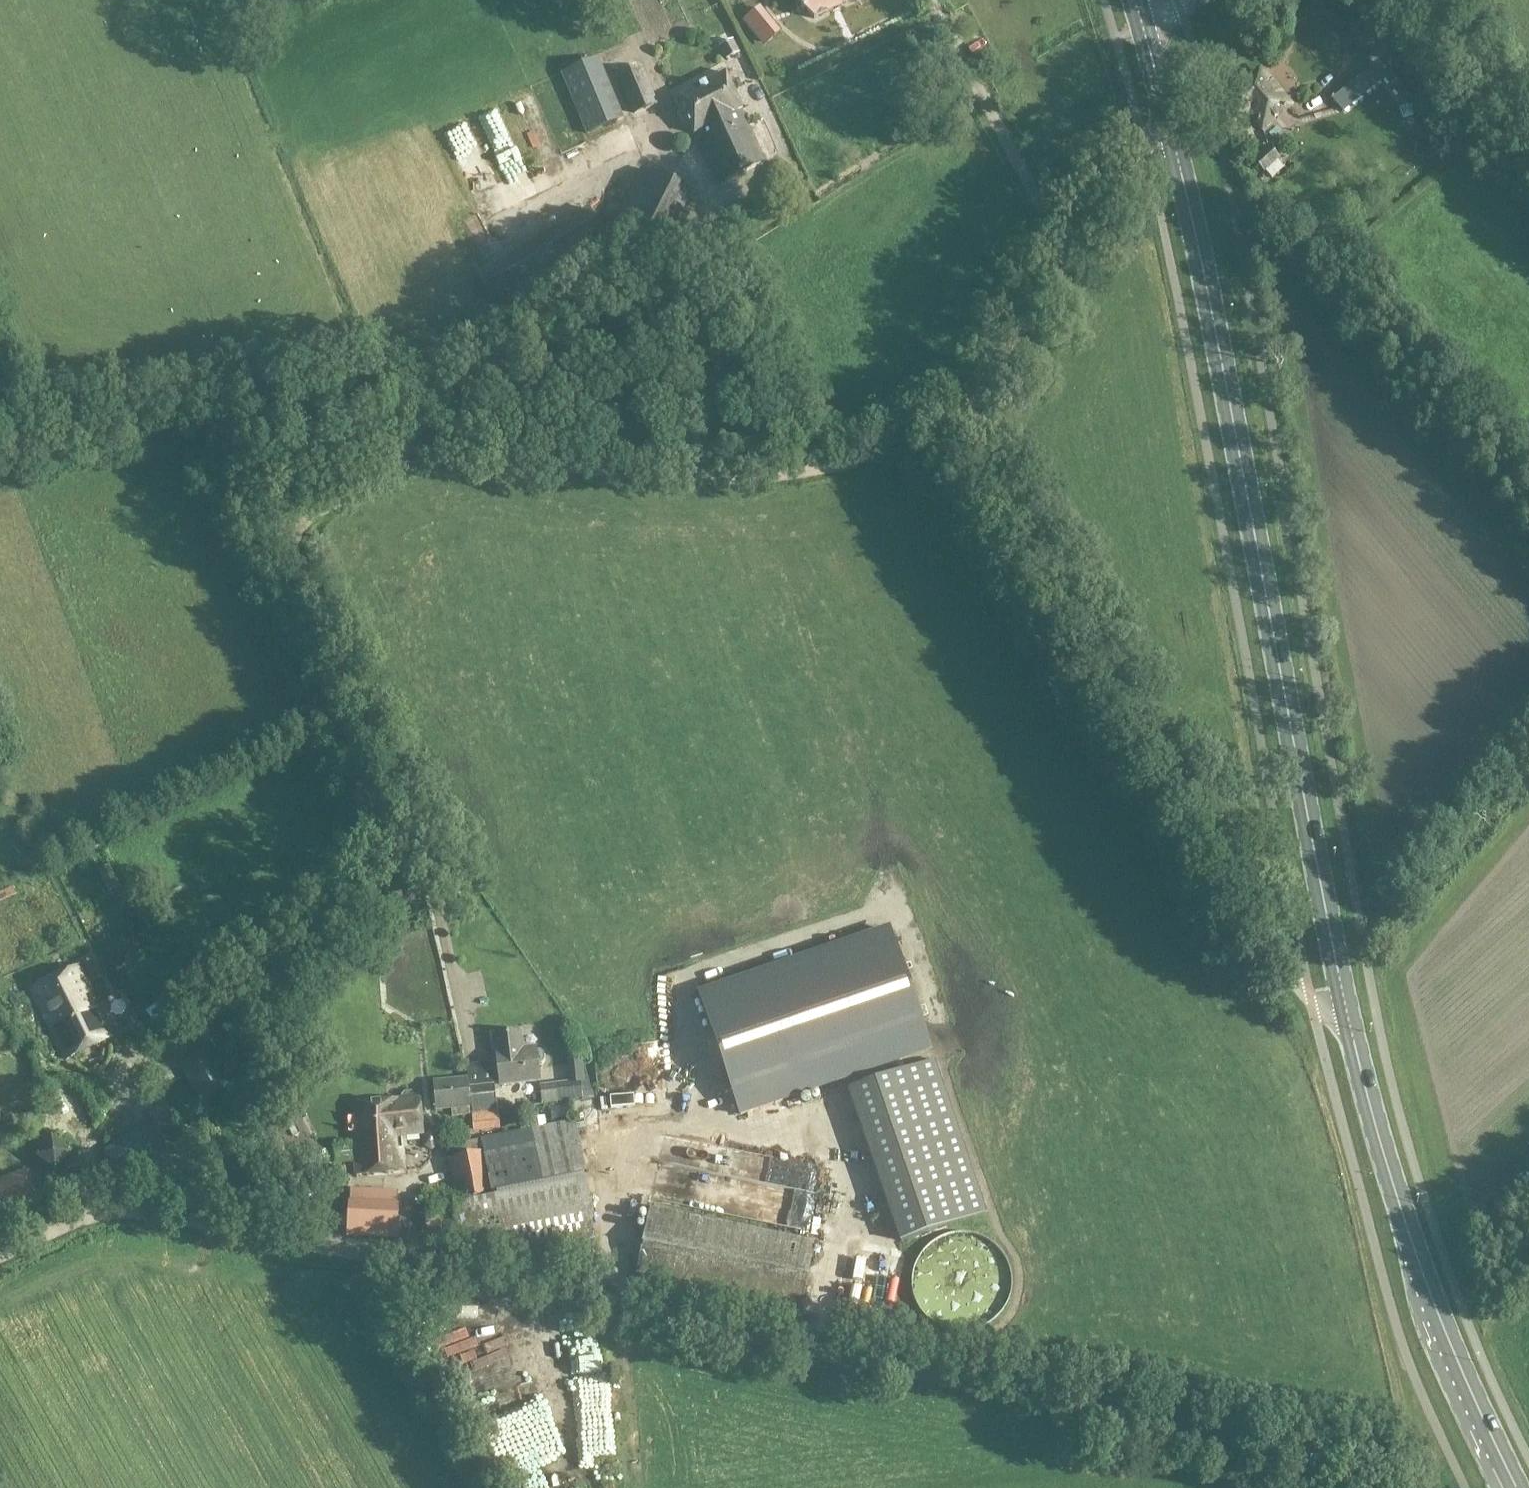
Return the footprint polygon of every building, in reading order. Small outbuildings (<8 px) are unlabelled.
[(841,6),(854,0),(801,0),(802,6),(801,7),(801,10),(804,12),(805,11),(815,19),(829,12),(829,10),(833,9),(837,7),(839,5),(841,6)] [(747,21),(764,43),(770,41),(774,35),(780,30),(779,29),(778,31),(761,11),(763,10),(762,9),(756,14),(750,16),(747,21)] [(733,41),(721,47),(727,59),(739,53),(733,41)] [(598,60),(563,75),(591,138),(626,122),(598,60)] [(1343,113),(1388,75),(1377,61),(1331,99),(1343,113)] [(618,77),(635,114),(657,104),(641,67),(618,77)] [(1234,93),(1237,97),(1227,105),(1238,118),(1248,110),(1263,127),(1289,105),(1260,71),(1234,93)] [(726,73),(677,97),(694,134),(696,133),(720,185),(765,163),(741,110),(743,109),(726,73)] [(1428,142),(1426,157),(1438,159),(1441,144),(1428,142)] [(1279,157),(1269,146),(1254,159),(1264,171),(1279,157)] [(566,158),(570,174),(580,172),(576,156),(566,158)] [(617,226),(662,249),(690,193),(645,171),(617,226)] [(468,182),(476,200),(492,193),(485,175),(468,182)] [(111,865),(98,869),(108,898),(121,894),(111,865)] [(700,995),(741,1116),(798,1096),(797,1093),(930,1047),(890,931),(700,995)] [(83,964),(89,977),(100,972),(94,959),(83,964)] [(80,966),(78,967),(33,989),(67,1059),(114,1037),(100,1007),(96,1009),(88,994),(93,992),(80,966)] [(112,1004),(118,1017),(130,1010),(124,998),(112,1004)] [(540,1050),(537,1050),(537,1048),(523,1050),(520,1032),(495,1035),(497,1053),(496,1053),(500,1085),(541,1080),(539,1063),(542,1063),(544,1059),(543,1053),(540,1050)] [(231,1089),(207,1050),(182,1065),(205,1104),(231,1089)] [(932,1060),(849,1090),(902,1241),(986,1212),(932,1060)] [(471,1115),(471,1106),(468,1080),(435,1083),(437,1109),(452,1108),(453,1117),(471,1115)] [(581,1080),(540,1085),(543,1105),(584,1099),(581,1080)] [(472,1113),(498,1111),(495,1084),(470,1087),(472,1113)] [(406,1171),(402,1135),(423,1133),(419,1094),(415,1091),(405,1092),(402,1096),(402,1099),(352,1104),(353,1118),(348,1118),(349,1132),(352,1131),(357,1176),(406,1171)] [(634,1093),(610,1094),(611,1110),(635,1109),(634,1093)] [(637,1125),(637,1114),(618,1115),(619,1125),(637,1125)] [(599,1236),(573,1120),(481,1138),(483,1152),(449,1159),(455,1188),(420,1195),(428,1231),(457,1224),(466,1265),(599,1236)] [(149,1123),(105,1151),(119,1173),(163,1145),(149,1123)] [(70,1153),(53,1139),(38,1156),(56,1171),(70,1153)] [(742,1160),(743,1177),(753,1177),(752,1160),(742,1160)] [(818,1165),(800,1167),(802,1184),(820,1181),(818,1165)] [(0,1180),(0,1211),(38,1196),(28,1169),(0,1180)] [(333,1188),(322,1189),(324,1205),(335,1205),(333,1188)] [(396,1239),(398,1205),(350,1202),(348,1237),(396,1239)] [(816,1241),(650,1207),(635,1281),(801,1314),(816,1241)] [(970,1273),(992,1255),(981,1242),(968,1253),(963,1247),(955,1253),(957,1255),(937,1271),(946,1282),(935,1291),(956,1316),(1000,1279),(996,1275),(981,1287),(970,1273)] [(845,1260),(847,1290),(893,1287),(892,1275),(896,1275),(894,1257),(845,1260)] [(573,1330),(569,1318),(553,1324),(557,1336),(573,1330)] [(598,1435),(598,1439),(583,1440),(584,1456),(616,1454),(615,1434),(598,1435)] [(560,1478),(559,1473),(541,1476),(543,1487),(575,1487),(573,1476),(560,1478)]
